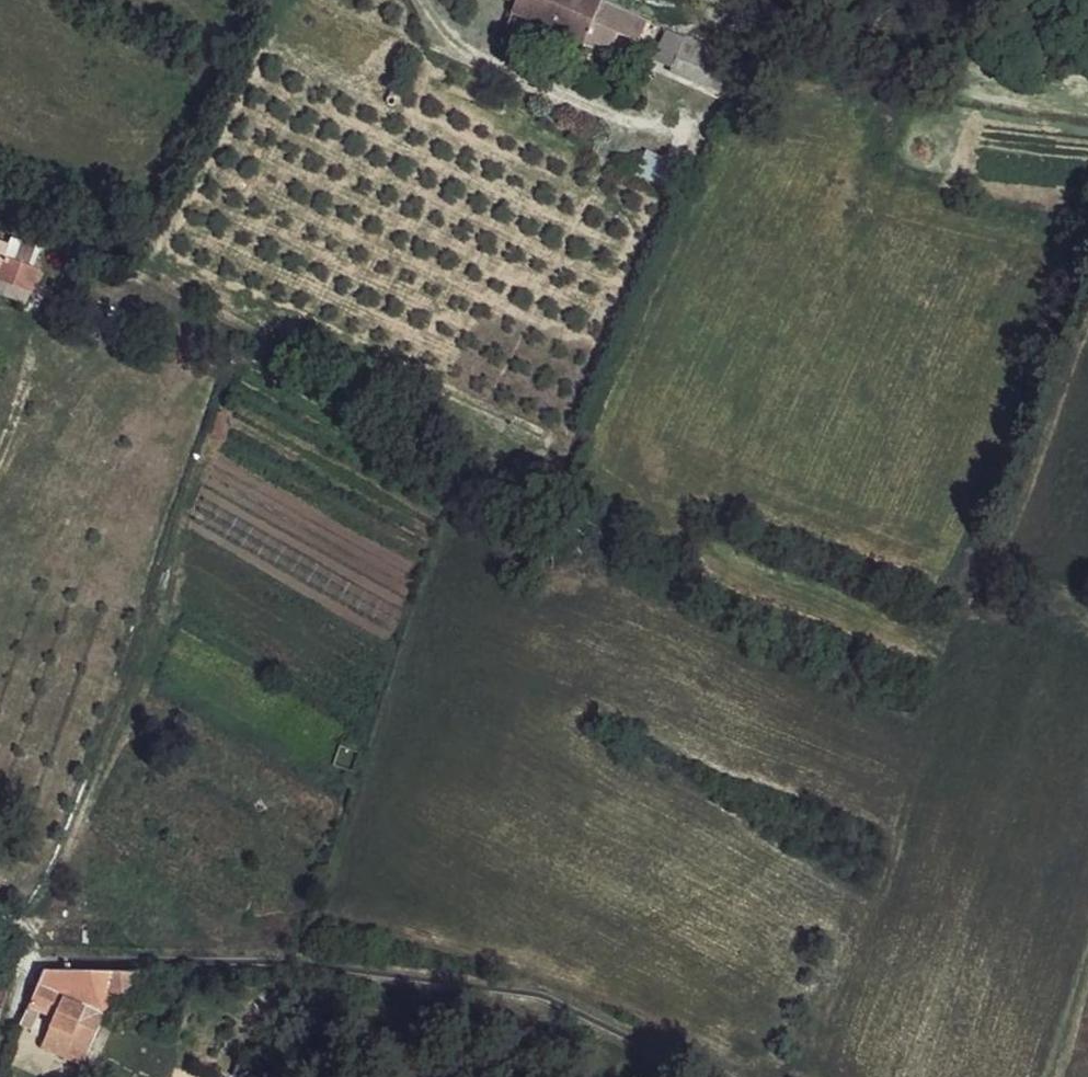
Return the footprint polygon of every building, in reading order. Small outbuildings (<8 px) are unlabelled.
[(618,0),(519,0),(514,12),(586,42),(599,15),(611,20),(654,38),(658,28),(662,19),(618,0)] [(611,20),(599,15),(586,42),(600,48),(611,20)] [(665,31),(658,28),(654,38),(661,41),(665,31)] [(36,247),(10,237),(7,243),(3,253),(30,265),(36,247)] [(0,251),(0,277),(26,289),(36,267),(30,265),(3,253),(0,251)] [(105,970),(45,970),(30,1004),(54,1015),(41,1045),(84,1066),(106,1016),(95,1013),(105,991),(105,970)] [(141,971),(105,970),(105,991),(113,992),(140,993),(141,971)] [(113,992),(105,991),(95,1013),(106,1016),(113,992)]
